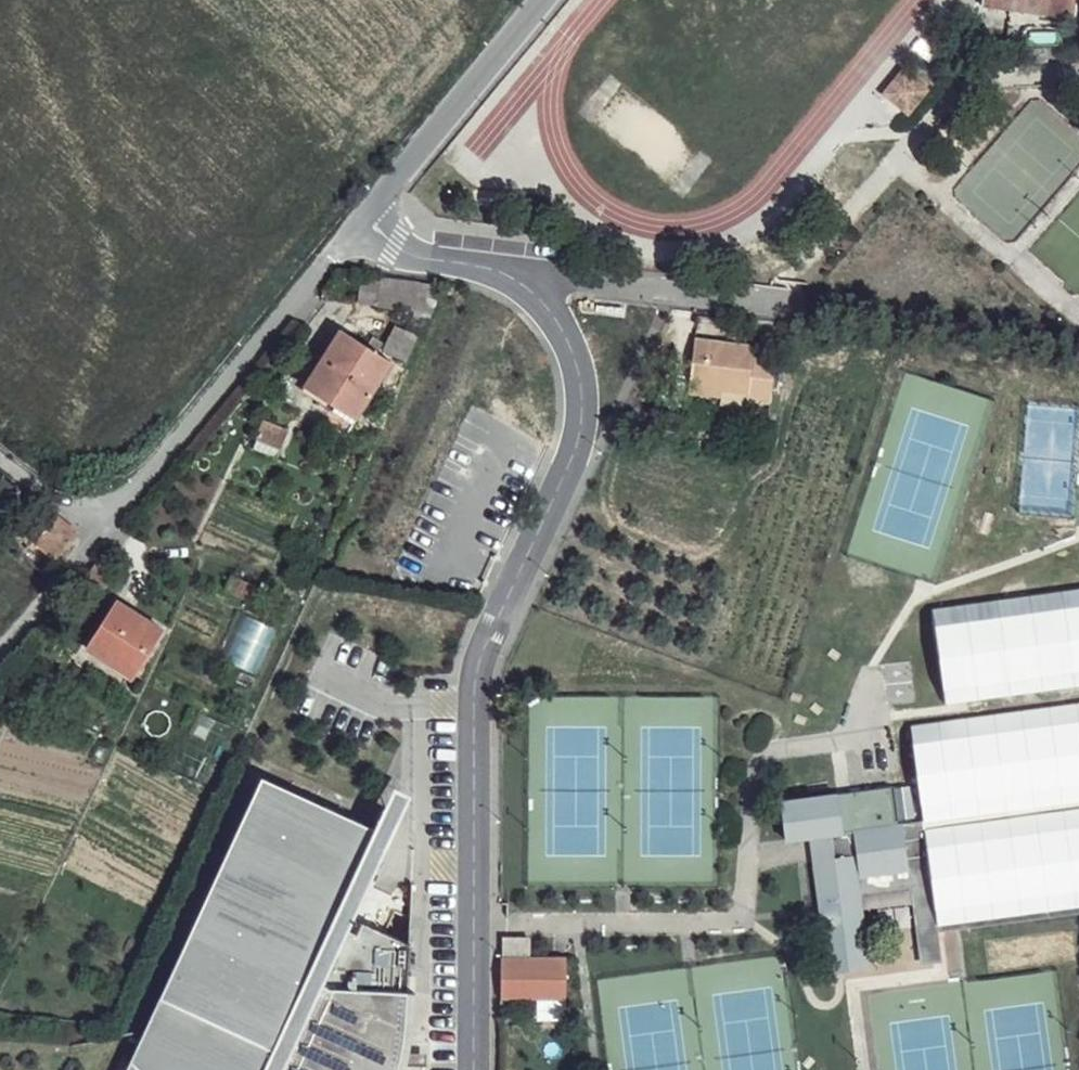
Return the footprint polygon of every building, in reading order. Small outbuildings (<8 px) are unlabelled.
[(1077,0),(985,0),(984,6),(1075,16),(1077,0)] [(904,70),(883,95),(907,112),(926,87),(904,70)] [(382,277),(381,282),(378,301),(378,305),(414,310),(416,310),(421,283),(382,277)] [(378,301),(381,282),(363,278),(360,299),(378,301)] [(443,285),(421,283),(416,310),(414,310),(414,314),(430,317),(443,285)] [(396,325),(383,349),(407,361),(419,335),(396,325)] [(305,385),(333,403),(340,393),(364,408),(393,362),(341,330),(305,385)] [(771,402),(776,356),(754,353),(755,347),(695,339),(689,383),(721,387),(747,391),(747,397),(771,402)] [(721,387),(689,383),(688,392),(720,395),(721,387)] [(340,393),(333,403),(358,419),(364,408),(340,393)] [(291,430),(266,419),(258,437),(284,448),(291,430)] [(58,514),(36,540),(58,558),(79,532),(58,514)] [(948,704),(1078,685),(1078,589),(934,610),(948,704)] [(88,646),(120,666),(126,656),(144,667),(168,631),(118,600),(88,646)] [(126,656),(120,666),(117,670),(135,681),(144,667),(126,656)] [(979,717),(908,725),(922,821),(936,930),(974,926),(1078,913),(1078,702),(979,717)] [(357,818),(270,779),(267,784),(354,824),(357,818)] [(390,1060),(405,1061),(409,1041),(413,1018),(418,946),(370,924),(365,936),(356,932),(408,817),(390,808),(380,829),(357,818),(354,824),(267,784),(184,962),(202,971),(185,1006),(162,1023),(148,1042),(141,1069),(389,1069),(390,1060)] [(936,930),(922,821),(896,820),(890,786),(839,793),(838,788),(777,796),(783,840),(812,836),(833,833),(836,858),(815,861),(829,969),(869,965),(860,892),(858,880),(912,874),(913,888),(921,961),(941,958),(936,930)] [(812,836),(815,861),(836,858),(833,833),(812,836)] [(860,892),(913,888),(912,874),(858,880),(860,892)] [(504,956),(534,957),(534,935),(506,935),(504,956)] [(568,958),(534,957),(504,956),(503,956),(503,998),(568,998),(568,958)]
